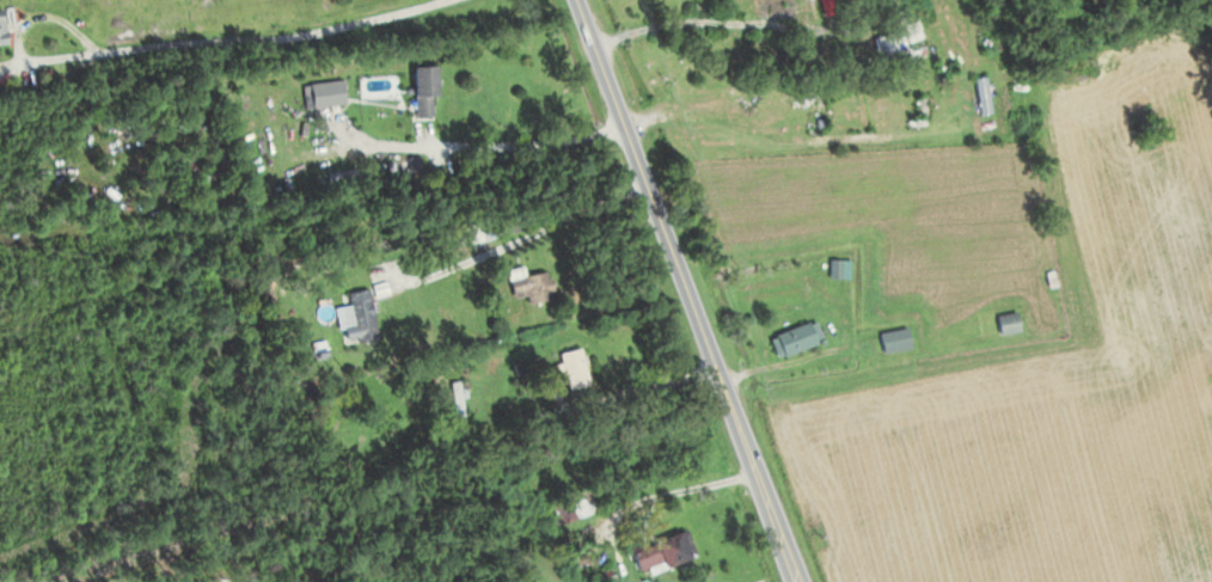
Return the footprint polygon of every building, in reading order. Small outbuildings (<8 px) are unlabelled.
[(16,41),(11,7),(0,8),(0,43),(16,41)] [(897,30),(872,33),(874,54),(899,52),(897,30)] [(426,64),(405,64),(405,114),(426,114),(426,64)] [(970,77),(974,114),(986,113),(982,76),(970,77)] [(305,107),(338,103),(335,78),(302,82),(305,107)] [(826,276),(845,276),(846,258),(826,257),(826,276)] [(547,295),(541,269),(502,278),(506,297),(518,294),(520,301),(547,295)] [(374,338),(367,287),(341,291),(345,320),(338,321),(341,343),(374,338)] [(994,332),(1016,329),(1014,310),(992,313),(994,332)] [(773,357),(818,337),(809,316),(763,336),(773,357)] [(909,346),(905,325),(874,330),(877,351),(909,346)] [(564,388),(585,383),(576,346),(555,351),(564,388)] [(453,405),(456,391),(447,389),(444,403),(453,405)] [(545,500),(551,522),(595,510),(589,488),(545,500)] [(688,554),(679,528),(624,548),(633,574),(688,554)]
